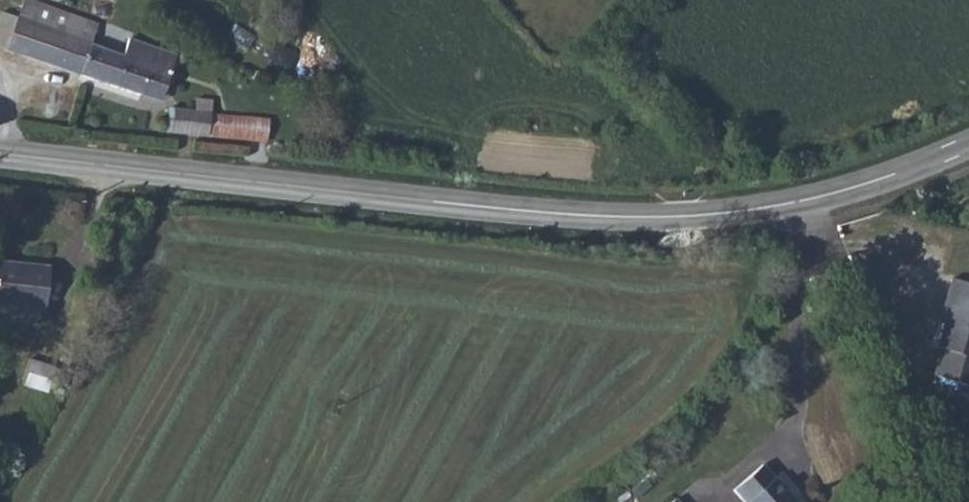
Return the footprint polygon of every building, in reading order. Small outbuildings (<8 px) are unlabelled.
[(17,18),(91,42),(97,22),(31,0),(23,0),(17,18)] [(6,50),(17,18),(0,13),(0,48),(6,50)] [(17,18),(6,50),(140,96),(141,91),(162,98),(176,55),(128,39),(124,53),(91,42),(17,18)] [(141,91),(140,96),(160,102),(162,98),(141,91)] [(194,110),(170,108),(166,133),(267,142),(269,119),(236,115),(210,112),(211,101),(196,99),(194,110)] [(44,311),(49,267),(0,262),(0,306),(44,311)] [(944,325),(937,348),(942,349),(934,376),(968,386),(968,284),(952,279),(947,294),(953,296),(944,325)] [(953,296),(947,294),(939,323),(944,325),(953,296)] [(55,367),(29,359),(21,384),(47,392),(55,367)] [(733,490),(743,501),(796,501),(775,477),(774,478),(762,465),(733,490)]
